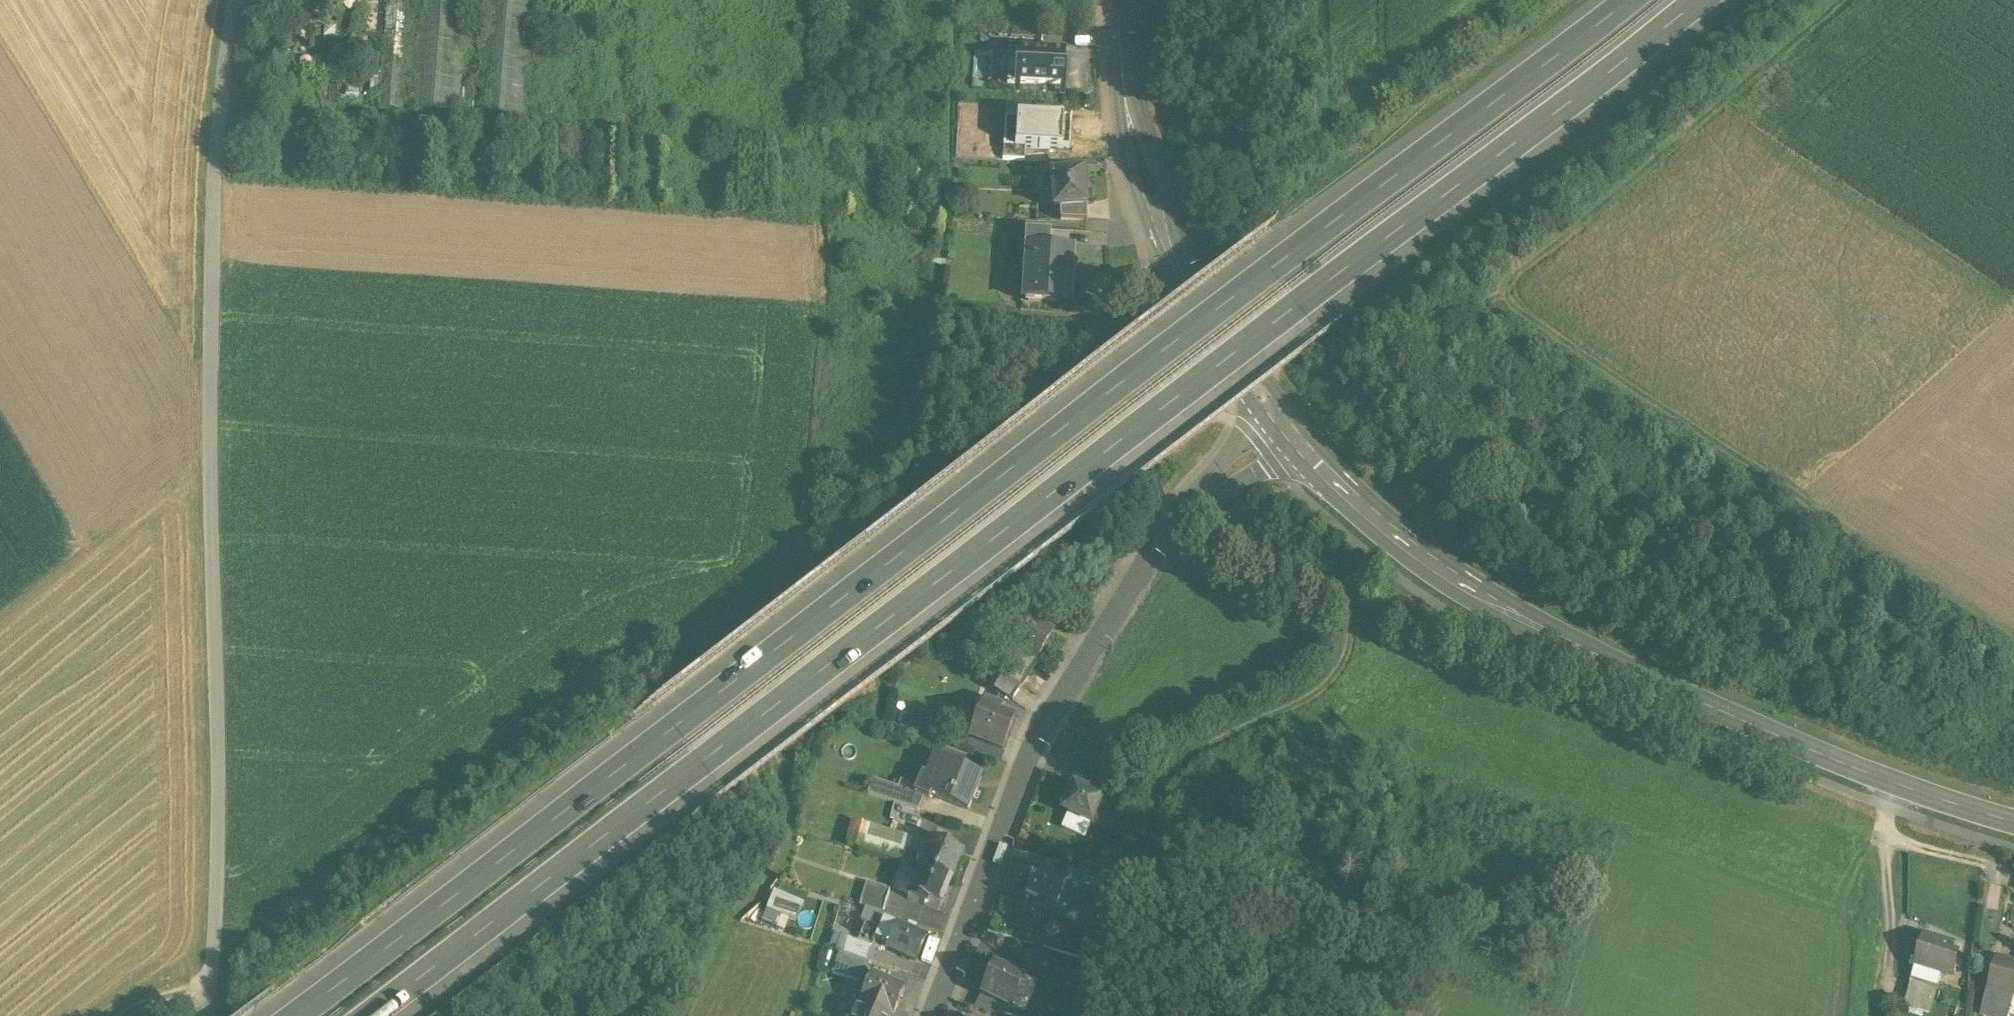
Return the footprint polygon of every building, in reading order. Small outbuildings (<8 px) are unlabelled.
[(303,10),(335,12),(336,0),(304,0),(303,10)] [(378,109),(400,111),(409,0),(387,0),(378,109)] [(472,116),(526,121),(535,0),(481,0),(472,116)] [(1009,51),(1007,84),(1017,84),(1019,52),(1009,51)] [(1065,55),(1019,52),(1017,84),(1063,87),(1065,55)] [(1006,116),(1029,118),(1030,106),(1006,105),(1006,116)] [(1025,148),(1069,151),(1071,121),(1029,118),(1006,116),(1004,146),(1025,148)] [(1024,161),(1025,148),(1004,146),(1003,159),(1024,161)] [(1084,175),(1052,178),(1054,212),(1059,211),(1086,210),(1084,178),(1084,175)] [(932,210),(924,210),(923,220),(932,221),(932,210)] [(1086,210),(1059,211),(1060,222),(1087,224),(1086,210)] [(1051,234),(1025,232),(1024,248),(1050,249),(1051,234)] [(1050,249),(1024,248),(1024,249),(1034,250),(1033,273),(1027,273),(1025,303),(1068,305),(1071,251),(1050,249)] [(1045,622),(1036,617),(1033,622),(1041,628),(1045,622)] [(1033,622),(1026,618),(1016,633),(1009,629),(1001,643),(1008,647),(1017,653),(1035,664),(1053,635),(1041,628),(1033,622)] [(1035,664),(1017,653),(1010,663),(1028,674),(1035,664)] [(1028,674),(1010,663),(1001,676),(1020,688),(1028,674)] [(1020,688),(1001,676),(993,690),(1011,701),(1020,688)] [(1001,706),(984,699),(982,705),(999,711),(1001,706)] [(982,705),(981,704),(968,737),(1002,749),(1014,717),(999,711),(982,705)] [(934,779),(921,773),(916,787),(913,793),(921,796),(928,799),(929,795),(967,810),(982,774),(943,758),(934,779)] [(897,787),(871,779),(866,794),(916,809),(921,796),(913,793),(916,787),(899,780),(897,787)] [(1131,793),(1107,782),(1099,799),(1101,799),(1124,809),(1131,793)] [(1099,799),(1071,786),(1060,812),(1066,815),(1089,825),(1101,799),(1099,799)] [(1101,799),(1089,825),(1112,835),(1124,809),(1101,799)] [(1089,825),(1066,815),(1060,828),(1083,838),(1089,825)] [(915,826),(892,819),(888,832),(912,839),(915,826)] [(864,825),(853,822),(847,846),(857,849),(864,825)] [(888,832),(864,824),(857,849),(857,850),(902,861),(903,861),(907,852),(912,839),(888,832)] [(951,841),(937,835),(934,841),(948,847),(951,841)] [(923,859),(920,866),(950,878),(961,853),(948,847),(934,841),(931,840),(923,859)] [(923,859),(907,852),(903,861),(920,866),(923,859)] [(903,861),(902,861),(899,870),(912,872),(913,870),(917,872),(920,866),(903,861)] [(950,878),(920,866),(917,872),(909,892),(926,899),(939,904),(950,878)] [(1066,881),(1035,868),(1024,894),(1055,907),(1066,881)] [(889,888),(865,881),(858,905),(882,912),(889,888)] [(1082,888),(1066,881),(1055,907),(1071,914),(1079,917),(1085,903),(1077,901),(1082,888)] [(775,891),(763,921),(785,930),(790,918),(798,921),(805,903),(775,891)] [(926,899),(909,892),(907,897),(923,904),(926,899)] [(1166,908),(1160,906),(1157,918),(1163,920),(1166,908)] [(896,925),(883,919),(874,940),(882,943),(880,947),(885,949),(896,925)] [(896,925),(885,949),(915,962),(925,937),(913,932),(906,929),(896,925)] [(1963,948),(1923,936),(1914,965),(1947,976),(1948,973),(1954,975),(1963,948)] [(869,945),(847,938),(842,953),(864,960),(869,945)] [(864,961),(841,954),(837,969),(859,975),(864,961)] [(1998,960),(1997,962),(1992,960),(1989,968),(1995,970),(1988,991),(1988,990),(1983,1009),(1997,1012),(1998,1007),(2011,1011),(2013,1001),(2013,965),(1998,960)] [(1024,979),(992,965),(979,994),(1004,1006),(1010,1009),(1024,979)] [(871,975),(870,977),(864,975),(858,988),(864,990),(858,1004),(885,1015),(892,1015),(904,989),(871,975)] [(1938,985),(1912,977),(1903,1007),(1929,1015),(1938,985)] [(979,994),(972,1009),(996,1015),(1000,1015),(1004,1006),(979,994)] [(858,1004),(853,1015),(885,1015),(858,1004)] [(1998,1007),(1997,1012),(1983,1009),(1981,1015),(2009,1015),(2011,1011),(1998,1007)]
